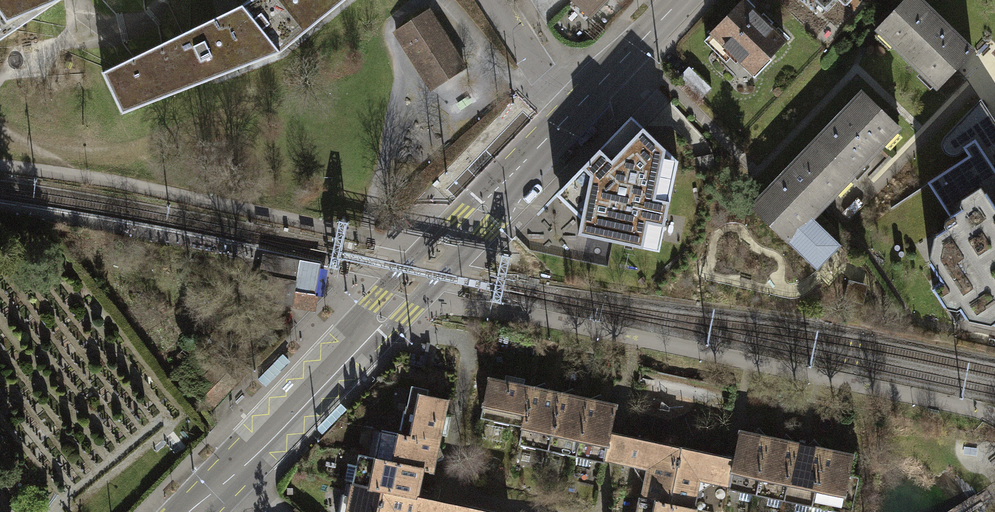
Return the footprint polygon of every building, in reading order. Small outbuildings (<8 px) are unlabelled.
[(60,0),(0,0),(0,40),(60,0)] [(280,52),(345,0),(249,0),(242,5),(280,52)] [(589,16),(605,0),(573,0),(589,16)] [(743,0),(705,39),(722,55),(728,49),(753,73),(785,40),(743,0)] [(920,0),(906,0),(878,29),(938,87),(973,52),(920,0)] [(280,52),(242,5),(226,13),(102,72),(122,113),(280,52)] [(427,12),(396,32),(432,89),(464,69),(427,12)] [(711,87),(689,66),(679,76),(701,98),(711,87)] [(863,92),(815,141),(851,177),(899,127),(863,92)] [(946,137),(944,140),(943,143),(943,146),(944,150),(946,152),(949,154),(952,155),(955,155),(959,154),(965,149),(969,155),(927,182),(953,222),(935,234),(940,242),(937,257),(929,262),(942,281),(932,287),(944,306),(953,299),(966,318),(973,313),(989,316),(994,324),(994,123),(981,101),(946,137)] [(556,194),(581,219),(578,234),(659,251),(678,161),(631,116),(556,194)] [(832,197),(851,177),(815,141),(751,207),(817,270),(831,255),(841,245),(813,217),(832,197)] [(587,244),(585,255),(609,257),(610,246),(587,244)] [(255,298),(291,304),(293,297),(294,289),(296,281),(294,281),(297,267),(262,260),(255,298)] [(296,281),(294,289),(308,292),(312,269),(297,267),(294,281),(296,281)] [(307,300),(308,292),(294,289),(293,297),(307,300)] [(310,309),(311,301),(307,300),(293,297),(291,304),(291,305),(310,309)] [(481,417),(523,426),(531,387),(490,378),(481,417)] [(519,444),(547,450),(559,393),(549,390),(545,382),(531,387),(523,426),(519,444)] [(547,450),(575,456),(588,399),(576,396),(573,388),(559,393),(547,450)] [(406,405),(400,433),(439,442),(448,400),(419,394),(416,407),(406,405)] [(600,394),(588,399),(575,456),(578,456),(576,465),(589,468),(591,459),(603,462),(604,459),(610,432),(616,405),(604,402),(600,394)] [(754,494),(757,494),(768,437),(759,427),(752,433),(739,431),(734,458),(728,485),(727,488),(741,491),(739,499),(753,502),(754,494)] [(382,429),(375,458),(422,469),(433,472),(435,459),(444,456),(439,442),(400,433),(382,429)] [(642,497),(667,503),(679,447),(617,434),(610,432),(604,459),(611,460),(648,468),(642,497)] [(782,499),(784,500),(796,442),(786,433),(780,439),(768,437),(757,494),(768,497),(766,505),(780,508),(782,499)] [(812,506),(824,448),(814,439),(808,445),(796,442),(784,500),(797,501),(795,511),(799,511),(809,511),(810,505),(812,506)] [(734,458),(679,447),(667,503),(693,508),(700,479),(728,485),(734,458)] [(824,448),(812,506),(815,506),(813,511),(828,511),(828,509),(841,511),(852,511),(859,476),(849,474),(853,455),(824,448)] [(344,481),(352,482),(381,489),(417,495),(422,469),(375,458),(358,454),(356,465),(347,463),(344,481)] [(381,489),(352,482),(350,495),(343,494),(339,511),(376,511),(381,489)] [(453,503),(443,501),(417,495),(381,489),(376,511),(451,511),(453,503)] [(635,511),(695,511),(696,509),(693,508),(667,503),(642,497),(638,496),(635,511)] [(453,503),(451,511),(498,511),(453,503)]
